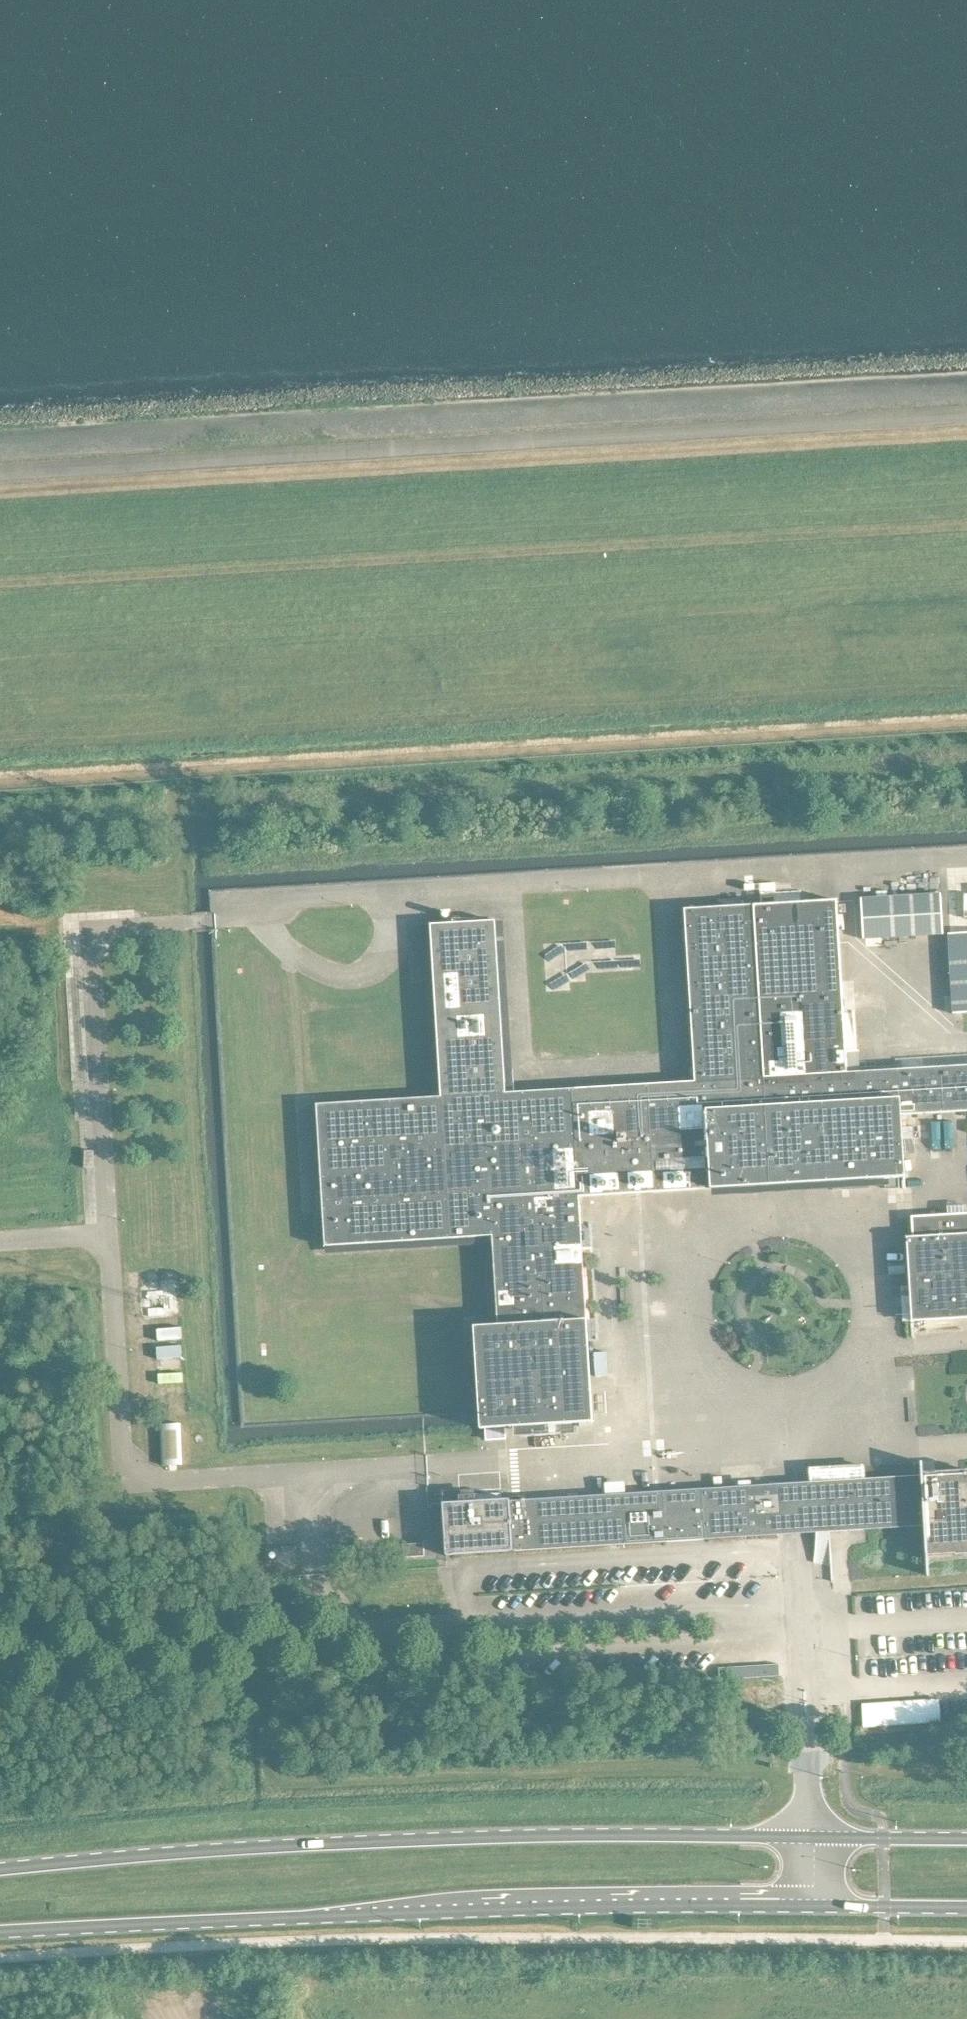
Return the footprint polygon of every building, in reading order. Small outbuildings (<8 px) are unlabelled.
[(864,907),(866,947),(946,943),(944,903),(864,907)] [(850,1081),(839,908),(687,917),(697,1090),(508,1101),(498,929),(433,933),(443,1105),(319,1113),(328,1254),(495,1244),(501,1333),(477,1335),(483,1437),(596,1430),(582,1205),(908,1185),(904,1123),(966,1119),(966,1074),(850,1081)] [(951,942),(955,1021),(966,1021),(966,941),(951,942)] [(913,1224),(914,1245),(910,1245),(913,1314),(904,1315),(905,1330),(966,1327),(966,1221),(913,1224)] [(930,1564),(958,1562),(958,1563),(966,1562),(966,1508),(958,1508),(958,1500),(957,1486),(938,1487),(926,1488),(926,1484),(924,1484),(919,1484),(917,1484),(867,1487),(866,1474),(813,1477),(815,1511),(816,1511),(818,1511),(818,1520),(819,1520),(830,1519),(831,1536),(895,1532),(927,1530),(929,1563),(929,1564),(930,1564)] [(766,1493),(749,1495),(512,1509),(512,1507),(505,1508),(462,1510),(445,1511),(448,1563),(516,1559),(670,1550),(708,1547),(745,1545),(752,1545),(780,1543),(777,1493),(766,1493)]
